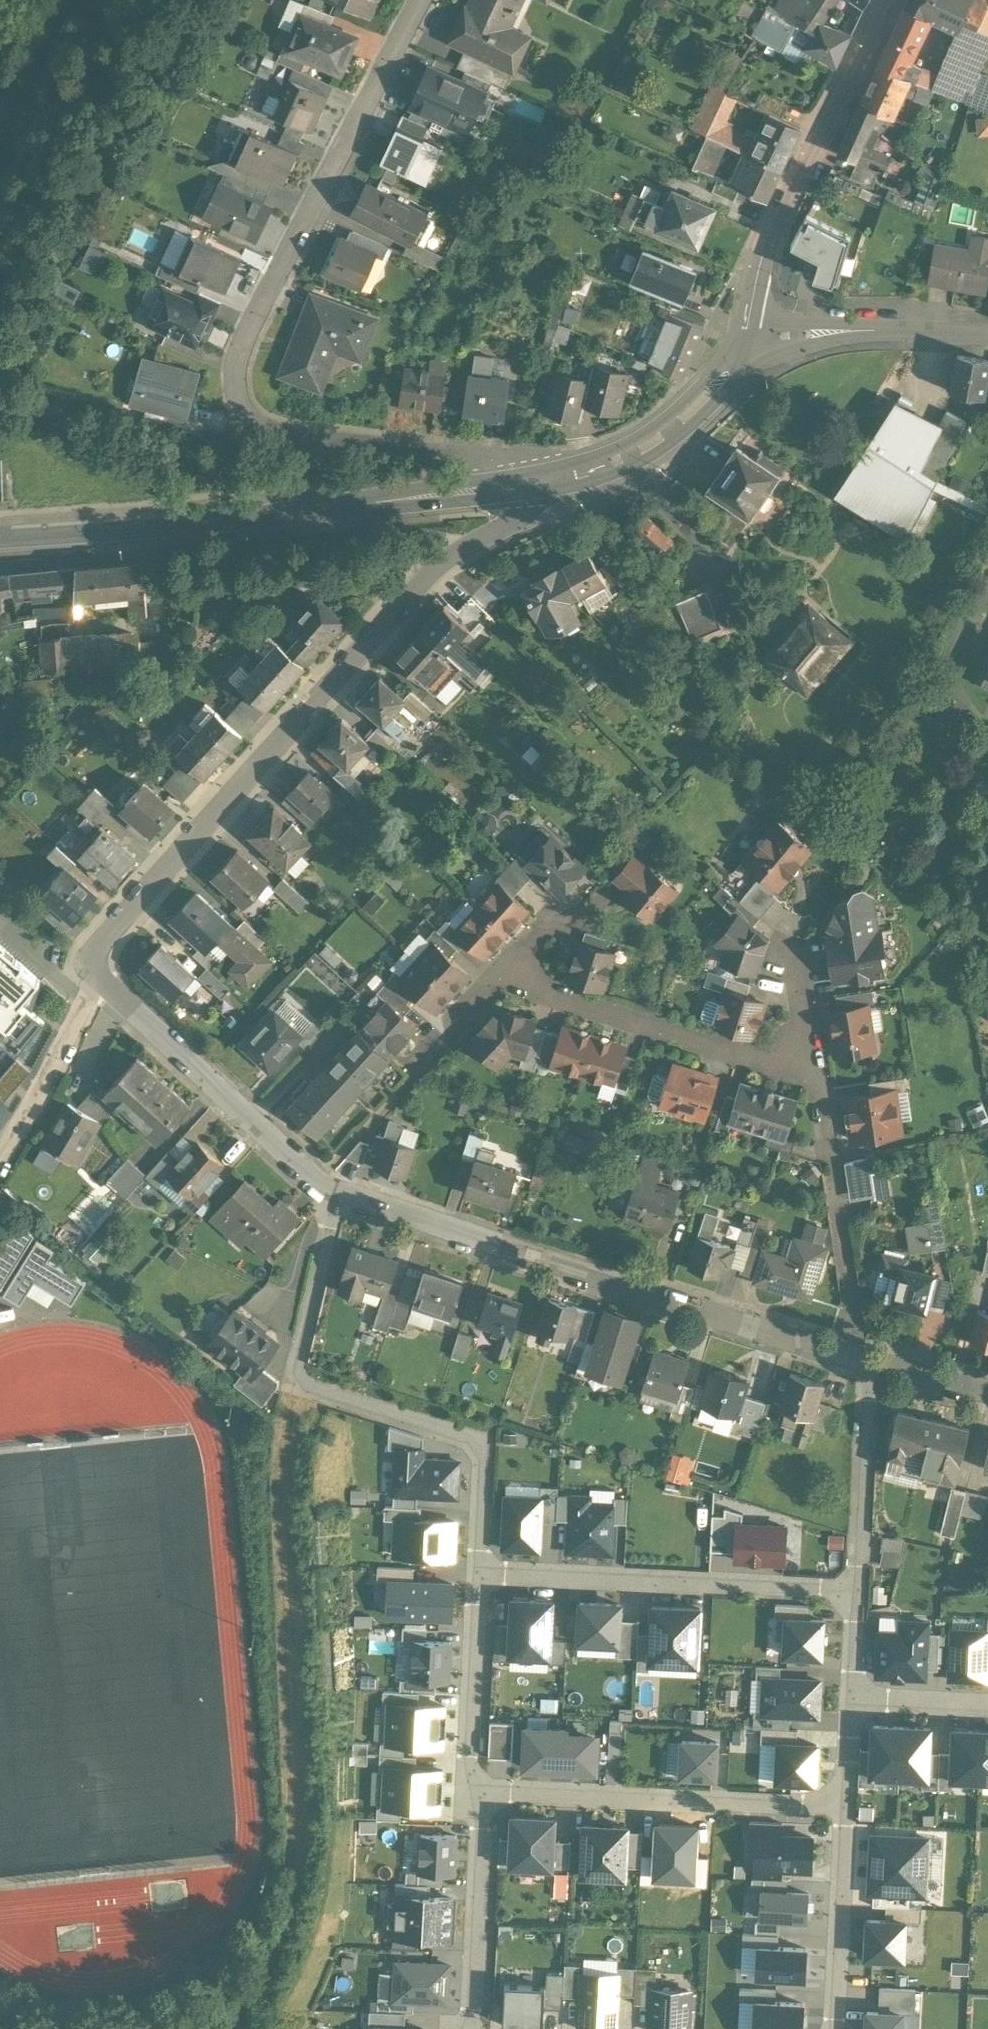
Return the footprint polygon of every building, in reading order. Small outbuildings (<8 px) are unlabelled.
[(300,0),(298,0),(294,9),(302,12),(302,11),(318,18),(322,9),(300,0)] [(369,16),(370,14),(366,12),(372,0),(336,0),(369,16)] [(500,0),(471,0),(468,6),(466,5),(457,24),(466,28),(458,45),(465,48),(512,71),(529,36),(510,26),(519,9),(500,0)] [(519,9),(523,0),(500,0),(519,9)] [(776,8),(794,19),(804,24),(809,15),(822,22),(837,0),(781,0),(776,8)] [(854,1),(852,5),(854,6),(849,17),(857,22),(864,6),(868,0),(852,0),(854,1)] [(903,9),(955,35),(957,35),(963,21),(976,28),(987,5),(978,0),(908,0),(903,9)] [(987,5),(976,28),(987,34),(987,4),(987,5)] [(794,19),(776,8),(768,21),(769,22),(785,32),(794,19)] [(928,21),(903,9),(897,23),(921,35),(928,21)] [(356,36),(318,19),(318,18),(302,11),(302,12),(296,27),(293,26),(285,46),(284,47),(307,56),(341,71),(356,36)] [(843,31),(822,22),(809,15),(804,24),(803,26),(814,32),(809,40),(804,48),(835,67),(851,35),(843,31)] [(857,22),(849,17),(843,31),(851,35),(857,22)] [(976,28),(963,21),(957,35),(955,35),(937,75),(920,68),(914,81),(960,99),(987,34),(976,28)] [(785,32),(769,22),(763,32),(779,42),(785,32)] [(803,26),(798,23),(793,33),(802,38),(804,38),(809,40),(814,32),(803,26)] [(897,23),(889,39),(877,66),(901,76),(921,35),(897,23)] [(746,32),(692,128),(707,135),(708,135),(718,140),(724,128),(730,130),(732,126),(725,123),(737,99),(725,94),(726,92),(723,91),(756,38),(746,32)] [(307,56),(284,47),(285,46),(283,45),(278,57),(296,66),(302,68),(307,56)] [(512,71),(465,48),(456,66),(464,70),(492,82),(505,87),(512,71)] [(302,68),(296,66),(290,78),(327,94),(332,82),(302,68)] [(901,76),(877,66),(867,87),(885,94),(897,99),(914,106),(924,110),(933,88),(914,81),(901,76)] [(459,81),(430,68),(413,106),(436,116),(468,130),(469,128),(465,126),(472,113),(486,119),(495,98),(486,94),(486,93),(459,81)] [(492,82),(464,70),(459,81),(486,93),(492,82)] [(960,99),(987,110),(987,78),(972,72),(960,99)] [(327,94),(290,78),(281,98),(286,101),(280,115),(311,129),(327,94)] [(885,94),(867,87),(861,102),(878,109),(885,94)] [(891,113),(897,99),(885,94),(878,109),(877,113),(889,117),(891,113)] [(788,107),(765,96),(758,110),(770,115),(782,121),(788,107)] [(878,109),(861,102),(852,122),(869,130),(881,135),(888,119),(889,117),(877,113),(878,109)] [(436,116),(413,106),(408,117),(428,126),(431,127),(436,116)] [(903,130),(896,146),(913,158),(933,113),(924,110),(914,106),(908,120),(903,130)] [(908,120),(891,113),(889,117),(888,119),(903,130),(908,120)] [(408,117),(403,114),(398,125),(422,137),(428,126),(408,117)] [(782,121),(770,115),(764,128),(794,144),(801,130),(782,121)] [(903,130),(888,119),(881,135),(896,146),(903,130)] [(852,122),(837,155),(855,163),(862,147),(869,130),(852,122)] [(282,142),(244,125),(229,157),(252,168),(273,178),(284,182),(299,150),(282,142)] [(422,137),(398,125),(380,162),(425,183),(442,146),(422,137)] [(730,130),(724,128),(718,140),(725,143),(728,144),(739,150),(745,137),(730,130)] [(794,144),(764,128),(757,143),(751,156),(781,171),(794,144)] [(874,152),(881,135),(869,130),(862,147),(874,152)] [(287,132),(282,142),(299,150),(307,154),(312,144),(287,132)] [(725,143),(708,135),(693,168),(709,176),(725,143)] [(757,143),(745,137),(739,150),(748,154),(751,156),(757,143)] [(874,152),(862,147),(855,163),(887,177),(894,162),(874,152)] [(751,156),(748,154),(733,186),(740,190),(767,202),(781,171),(751,156)] [(252,168),(229,157),(218,161),(210,162),(226,169),(247,179),(252,168)] [(878,174),(856,165),(851,178),(873,187),(878,174)] [(252,168),(247,179),(260,185),(268,189),(273,178),(252,168)] [(247,179),(226,169),(221,180),(255,195),(260,185),(247,179)] [(733,186),(717,179),(712,192),(734,202),(740,190),(733,186)] [(255,195),(221,180),(206,213),(257,236),(272,203),(264,199),(268,189),(260,185),(255,195)] [(424,210),(399,197),(398,198),(368,183),(353,212),(408,240),(424,210)] [(714,207),(675,189),(667,207),(658,226),(658,227),(698,245),(714,207)] [(628,212),(637,216),(646,197),(636,193),(628,212)] [(667,207),(646,197),(637,216),(641,218),(639,223),(645,226),(648,221),(658,226),(667,207)] [(835,285),(838,275),(850,238),(807,216),(792,245),(808,254),(804,265),(816,269),(813,279),(835,285)] [(389,244),(359,231),(355,241),(378,252),(377,253),(384,256),(389,244)] [(241,255),(192,232),(177,264),(177,265),(202,277),(226,288),(241,255)] [(355,241),(341,235),(326,269),(363,286),(377,253),(378,252),(355,241)] [(929,282),(986,292),(987,279),(987,237),(974,235),(970,256),(934,249),(929,282)] [(446,255),(410,239),(404,251),(440,267),(446,255)] [(692,271),(646,252),(635,279),(650,286),(681,298),(682,295),(692,271)] [(202,277),(177,265),(177,264),(162,258),(157,269),(195,287),(197,288),(200,281),(202,277)] [(164,286),(147,321),(193,343),(210,308),(190,298),(164,286)] [(681,298),(650,286),(646,297),(671,307),(672,307),(679,310),(685,296),(682,295),(681,298)] [(195,287),(190,298),(210,308),(216,297),(197,288),(195,287)] [(312,292),(281,372),(316,386),(326,360),(332,363),(341,338),(365,347),(377,317),(312,292)] [(672,307),(669,314),(703,328),(707,322),(679,310),(672,307)] [(574,317),(563,314),(560,326),(570,329),(574,317)] [(703,328),(669,314),(655,348),(689,361),(703,328)] [(557,329),(549,326),(544,341),(551,344),(557,329)] [(689,361),(655,348),(649,362),(682,378),(689,361)] [(201,370),(143,353),(130,400),(167,410),(188,416),(189,414),(187,413),(194,391),(192,391),(194,381),(198,382),(201,370)] [(957,355),(950,392),(983,398),(987,373),(987,361),(957,355)] [(629,375),(593,367),(590,381),(584,407),(619,416),(629,375)] [(445,374),(407,369),(405,384),(404,384),(402,403),(440,408),(445,374)] [(590,381),(555,373),(545,413),(580,422),(584,407),(590,381)] [(509,381),(484,377),(483,386),(468,384),(464,412),(504,417),(509,381)] [(895,402),(871,439),(918,469),(940,425),(895,402)] [(188,416),(167,410),(164,421),(185,427),(188,416)] [(940,425),(918,469),(936,481),(965,421),(947,412),(940,425)] [(871,439),(835,495),(905,540),(936,481),(918,469),(871,439)] [(754,461),(736,449),(708,492),(749,519),(777,476),(775,475),(780,467),(759,453),(754,461)] [(673,545),(644,519),(631,534),(644,546),(633,560),(651,574),(663,559),(673,545)] [(586,554),(562,568),(563,570),(578,598),(603,585),(586,554)] [(610,558),(600,571),(625,590),(632,574),(610,558)] [(141,564),(76,570),(75,592),(74,602),(94,600),(128,597),(144,596),(141,564)] [(76,570),(10,576),(12,594),(13,595),(50,591),(51,594),(75,592),(76,570)] [(554,574),(536,584),(536,583),(534,584),(536,588),(524,594),(529,602),(528,602),(538,622),(539,622),(547,637),(564,628),(564,626),(576,619),(568,605),(579,599),(578,598),(563,570),(556,574),(555,572),(553,573),(554,574)] [(0,577),(0,601),(1,601),(3,601),(2,596),(12,594),(10,576),(0,577)] [(320,576),(298,576),(298,587),(320,587),(320,576)] [(603,585),(578,598),(579,599),(586,612),(610,599),(603,585)] [(706,589),(674,602),(692,646),(724,632),(706,589)] [(50,591),(13,595),(14,603),(32,602),(32,601),(51,599),(51,594),(50,591)] [(144,596),(128,597),(129,606),(130,621),(146,620),(144,596)] [(128,597),(94,600),(95,608),(129,606),(128,597)] [(317,598),(285,634),(294,642),(312,658),(344,622),(317,598)] [(470,599),(454,617),(468,631),(472,634),(488,616),(470,599)] [(81,606),(74,606),(74,611),(73,615),(72,623),(73,625),(81,625),(81,606)] [(444,608),(422,632),(446,655),(455,645),(468,631),(454,617),(444,608)] [(74,611),(43,611),(43,619),(50,618),(49,624),(67,624),(67,625),(73,625),(72,623),(73,615),(74,611)] [(808,612),(766,660),(784,675),(791,667),(806,680),(808,679),(811,681),(826,662),(830,665),(847,646),(808,612)] [(40,626),(49,624),(50,618),(43,619),(33,620),(34,629),(41,629),(40,626)] [(40,626),(41,629),(43,676),(47,676),(70,674),(68,640),(67,625),(67,624),(49,624),(40,626)] [(446,655),(422,632),(396,661),(435,697),(453,678),(461,669),(459,667),(446,655)] [(286,651),(268,634),(256,647),(266,656),(258,665),(285,689),(293,680),(292,679),(303,667),(286,651)] [(133,637),(68,640),(70,674),(162,671),(160,644),(134,645),(133,637)] [(312,658),(294,642),(286,651),(303,667),(304,667),(312,658)] [(455,645),(446,655),(459,667),(468,657),(455,645)] [(285,689),(258,665),(250,674),(240,665),(229,677),(265,709),(276,697),(277,698),(285,689)] [(478,684),(461,669),(453,678),(470,693),(478,684)] [(48,693),(47,676),(43,676),(33,677),(34,684),(21,685),(23,703),(32,703),(31,694),(48,693)] [(404,701),(379,679),(358,703),(381,724),(383,725),(390,717),(400,705),(404,701)] [(254,721),(265,709),(248,694),(237,706),(254,721)] [(410,695),(404,701),(400,705),(422,725),(431,714),(410,695)] [(223,722),(204,705),(194,717),(203,726),(195,734),(222,759),(230,750),(229,749),(240,737),(223,722)] [(223,722),(240,737),(254,721),(237,706),(223,722)] [(407,732),(390,717),(383,725),(400,740),(407,732)] [(341,721),(340,722),(338,720),(328,731),(331,733),(320,745),(347,770),(362,753),(366,756),(372,749),(363,741),(341,721)] [(383,725),(381,724),(374,731),(394,749),(397,752),(407,761),(421,745),(407,732),(400,740),(383,725)] [(373,730),(363,741),(372,749),(384,760),(394,749),(374,731),(373,730)] [(222,759),(195,734),(187,743),(178,735),(166,747),(202,780),(213,767),(214,768),(222,759)] [(347,789),(355,796),(364,786),(347,770),(320,745),(318,744),(309,754),(347,789)] [(537,755),(530,748),(523,757),(530,763),(537,755)] [(181,803),(202,780),(182,762),(161,785),(181,803)] [(318,783),(307,773),(287,794),(292,798),(314,818),(335,796),(319,781),(318,783)] [(456,791),(450,785),(444,793),(450,798),(456,791)] [(172,813),(143,786),(125,806),(139,818),(136,822),(151,836),(172,813)] [(355,796),(347,789),(341,796),(355,809),(362,802),(355,796)] [(95,791),(87,799),(105,815),(112,807),(95,791)] [(314,818),(292,798),(284,807),(314,834),(322,825),(314,818)] [(105,815),(87,799),(78,808),(96,824),(105,815)] [(289,825),(272,810),(248,836),(279,864),(289,852),(295,857),(309,843),(299,835),(301,833),(290,823),(289,825)] [(809,849),(778,823),(746,862),(758,872),(759,877),(755,881),(771,895),(809,849)] [(133,857),(99,827),(88,840),(93,844),(82,856),(110,882),(133,857)] [(550,837),(526,863),(535,871),(559,894),(572,880),(575,880),(580,874),(580,872),(584,867),(550,837)] [(453,848),(444,840),(433,853),(442,861),(453,848)] [(75,864),(56,846),(47,856),(62,870),(63,869),(67,873),(75,864)] [(268,882),(236,852),(212,879),(243,908),(268,882)] [(526,863),(516,854),(507,863),(511,867),(526,881),(535,871),(526,863)] [(675,892),(646,868),(645,870),(631,859),(614,879),(627,891),(623,895),(652,919),(675,892)] [(511,867),(507,863),(492,880),(497,883),(511,897),(526,881),(511,867)] [(67,873),(63,869),(62,870),(52,881),(57,885),(46,896),(56,906),(57,906),(74,922),(96,899),(67,873)] [(292,873),(283,882),(293,891),(301,882),(292,873)] [(308,905),(282,881),(272,891),(299,915),(308,905)] [(771,895),(755,881),(739,901),(758,918),(775,898),(771,895)] [(511,897),(497,883),(476,906),(505,933),(526,910),(511,897)] [(860,890),(853,891),(848,899),(841,900),(829,925),(831,937),(876,930),(871,896),(860,890)] [(229,925),(196,895),(172,921),(201,948),(204,951),(205,951),(215,940),(228,925),(229,925)] [(739,901),(731,895),(723,906),(737,918),(738,917),(751,928),(759,918),(758,918),(739,901)] [(74,922),(57,906),(51,912),(47,908),(42,914),(64,933),(74,922)] [(455,929),(454,930),(467,941),(483,957),(505,933),(476,906),(455,929)] [(751,928),(738,917),(737,918),(717,943),(727,950),(723,963),(754,973),(764,939),(751,928)] [(455,929),(445,919),(436,929),(457,948),(459,950),(467,941),(454,930),(455,929)] [(265,941),(244,922),(235,931),(256,951),(265,941)] [(235,931),(228,925),(215,940),(241,964),(232,974),(247,988),(270,963),(256,951),(235,931)] [(436,929),(435,929),(426,939),(432,945),(434,943),(449,957),(457,948),(436,929)] [(831,937),(828,937),(834,981),(851,978),(852,981),(867,979),(866,976),(882,973),(879,950),(882,945),(880,929),(876,930),(831,937)] [(607,939),(584,932),(581,944),(603,951),(607,939)] [(449,957),(434,943),(432,945),(417,962),(451,993),(468,975),(449,957)] [(581,944),(578,943),(567,979),(602,990),(613,954),(603,951),(581,944)] [(0,946),(0,1040),(17,1055),(45,1022),(22,1003),(41,980),(0,946)] [(194,977),(161,946),(138,971),(171,1001),(194,977)] [(218,963),(205,951),(204,951),(201,948),(192,957),(209,972),(218,963)] [(402,979),(400,981),(415,994),(434,1012),(451,993),(417,962),(402,979)] [(194,977),(220,1002),(229,992),(209,973),(209,972),(203,967),(194,977)] [(415,994),(400,981),(402,979),(395,973),(386,983),(407,1003),(411,998),(415,994)] [(750,985),(727,977),(723,991),(725,992),(726,991),(745,998),(750,985)] [(407,1003),(386,983),(385,985),(377,994),(387,1003),(403,1017),(412,1007),(407,1003)] [(745,998),(726,991),(725,992),(722,1004),(715,1025),(715,1026),(752,1038),(763,1003),(745,998)] [(871,991),(836,996),(838,1012),(865,1007),(865,1008),(873,1007),(871,991)] [(287,1000),(275,1012),(300,1035),(312,1023),(287,1000)] [(722,1004),(710,1000),(705,1003),(701,1016),(704,1021),(715,1025),(722,1004)] [(403,1017),(387,1003),(360,1033),(388,1059),(395,1051),(398,1054),(404,1054),(410,1047),(409,1041),(407,1039),(416,1029),(403,1017)] [(838,1012),(826,1014),(828,1027),(832,1027),(836,1056),(872,1051),(865,1008),(865,1007),(838,1012)] [(275,1012),(242,1047),(269,1071),(297,1041),(301,1036),(300,1035),(275,1012)] [(499,1013),(471,1044),(492,1064),(507,1047),(508,1051),(522,1055),(531,1027),(532,1023),(499,1013)] [(322,1032),(312,1023),(300,1035),(301,1036),(297,1041),(306,1049),(322,1032)] [(546,1032),(531,1027),(522,1055),(519,1067),(533,1071),(537,1059),(546,1032)] [(594,1038),(564,1028),(561,1036),(552,1063),(552,1066),(582,1075),(594,1038)] [(561,1036),(546,1032),(537,1059),(552,1063),(561,1036)] [(360,1033),(316,1081),(344,1107),(388,1059),(360,1033)] [(624,1048),(594,1038),(582,1075),(602,1082),(613,1085),(614,1080),(622,1055),(624,1048)] [(637,1060),(622,1055),(614,1080),(629,1084),(637,1060)] [(35,1067),(18,1056),(0,1082),(0,1091),(13,1100),(35,1067)] [(189,1108),(135,1058),(104,1092),(119,1106),(158,1142),(189,1108)] [(716,1085),(692,1078),(694,1070),(689,1069),(689,1071),(671,1065),(667,1078),(658,1076),(653,1078),(648,1094),(650,1099),(659,1102),(659,1104),(676,1109),(675,1113),(692,1119),(694,1115),(706,1118),(716,1085)] [(904,1077),(869,1083),(871,1094),(894,1090),(894,1092),(906,1090),(904,1077)] [(613,1085),(602,1082),(598,1095),(612,1100),(615,1091),(626,1094),(629,1084),(614,1080),(613,1085)] [(310,1087),(305,1082),(292,1096),(297,1101),(289,1110),(317,1136),(344,1107),(316,1081),(310,1087)] [(767,1088),(763,1090),(762,1091),(741,1084),(737,1098),(730,1122),(768,1134),(784,1139),(784,1138),(788,1126),(790,1126),(795,1123),(796,1119),(794,1115),(791,1114),(795,1101),(774,1094),(774,1093),(772,1089),(767,1088)] [(104,1092),(99,1088),(80,1109),(98,1120),(102,1124),(119,1106),(104,1092)] [(871,1094),(846,1098),(853,1140),(865,1138),(870,1132),(881,1130),(886,1135),(900,1132),(899,1120),(894,1118),(892,1106),(896,1102),(894,1092),(894,1090),(871,1094)] [(454,1094),(449,1110),(463,1115),(468,1098),(454,1094)] [(726,1095),(715,1129),(726,1133),(730,1122),(737,1098),(726,1095)] [(80,1109),(67,1101),(42,1143),(74,1162),(98,1120),(80,1109)] [(398,1123),(388,1120),(383,1137),(393,1141),(398,1123)] [(485,1138),(470,1133),(462,1158),(475,1162),(476,1160),(478,1161),(482,1148),(485,1138)] [(186,1134),(167,1153),(179,1164),(197,1144),(186,1134)] [(784,1139),(768,1134),(764,1145),(791,1154),(795,1141),(784,1138),(784,1139)] [(383,1137),(376,1135),(372,1146),(371,1150),(370,1152),(377,1155),(373,1168),(405,1179),(415,1148),(393,1141),(383,1137)] [(372,1146),(359,1142),(345,1158),(362,1164),(367,1149),(371,1150),(372,1146)] [(179,1164),(168,1175),(169,1176),(191,1196),(199,1188),(200,1189),(221,1166),(197,1144),(179,1164)] [(495,1152),(482,1148),(478,1161),(491,1165),(495,1152)] [(147,1175),(159,1187),(160,1186),(169,1176),(168,1175),(179,1164),(167,1153),(147,1175)] [(662,1160),(644,1155),(625,1216),(667,1229),(678,1196),(653,1188),(662,1160)] [(138,1166),(128,1157),(112,1174),(122,1183),(138,1166)] [(868,1159),(844,1163),(850,1199),(873,1196),(868,1159)] [(478,1161),(476,1160),(475,1162),(465,1193),(506,1206),(516,1173),(491,1165),(478,1161)] [(138,1166),(122,1183),(131,1192),(147,1175),(138,1166)] [(191,1196),(169,1176),(160,1186),(181,1207),(184,1204),(191,1196)] [(273,1207),(245,1181),(212,1217),(226,1231),(232,1224),(264,1254),(264,1255),(265,1255),(299,1219),(279,1201),(273,1207)] [(200,1189),(199,1188),(191,1196),(184,1204),(193,1213),(208,1197),(200,1189)] [(717,1216),(705,1212),(697,1237),(709,1240),(717,1216)] [(756,1223),(744,1219),(737,1242),(749,1246),(756,1224),(756,1223)] [(0,1238),(0,1280),(30,1231),(11,1220),(0,1238)] [(940,1220),(927,1222),(932,1251),(945,1249),(940,1220)] [(927,1222),(906,1225),(911,1255),(932,1251),(927,1222)] [(767,1228),(756,1224),(749,1246),(761,1250),(767,1228)] [(825,1230),(809,1225),(804,1242),(820,1247),(825,1230)] [(709,1240),(697,1237),(696,1238),(698,1239),(688,1269),(720,1279),(724,1264),(730,1266),(735,1250),(729,1249),(730,1247),(709,1240)] [(53,1251),(36,1241),(3,1294),(20,1304),(34,1281),(72,1305),(85,1283),(48,1259),(53,1251)] [(765,1252),(764,1252),(756,1277),(754,1282),(809,1299),(826,1248),(820,1247),(804,1242),(797,1262),(765,1252)] [(761,1250),(749,1246),(740,1272),(756,1277),(764,1252),(765,1252),(765,1251),(761,1250)] [(397,1262),(354,1248),(341,1291),(362,1297),(366,1287),(387,1294),(397,1262)] [(183,1258),(174,1251),(167,1259),(175,1267),(183,1258)] [(907,1259),(882,1253),(877,1272),(889,1275),(898,1277),(901,1267),(905,1268),(907,1259)] [(905,1268),(901,1267),(898,1277),(889,1275),(883,1300),(892,1303),(925,1312),(934,1275),(905,1268)] [(463,1284),(425,1272),(423,1278),(416,1300),(415,1305),(452,1316),(463,1284)] [(401,1295),(416,1300),(423,1278),(408,1273),(401,1295)] [(522,1302),(489,1291),(479,1322),(495,1327),(493,1330),(502,1333),(511,1336),(512,1336),(522,1302)] [(578,1306),(549,1297),(539,1330),(552,1334),(567,1339),(578,1306)] [(398,1303),(384,1299),(375,1327),(389,1331),(398,1303)] [(595,1311),(578,1306),(567,1339),(565,1344),(583,1350),(586,1341),(595,1311)] [(976,1311),(969,1344),(987,1348),(987,1314),(976,1311)] [(276,1344),(235,1312),(209,1345),(243,1371),(251,1377),(259,1366),(276,1344)] [(637,1323),(607,1314),(597,1345),(590,1368),(591,1368),(619,1377),(637,1323)] [(474,1334),(460,1330),(452,1354),(466,1359),(474,1334)] [(552,1334),(539,1330),(536,1338),(549,1342),(552,1334)] [(511,1336),(502,1333),(495,1353),(505,1356),(511,1336)] [(597,1345),(586,1341),(583,1350),(575,1375),(587,1379),(591,1368),(590,1368),(597,1345)] [(669,1357),(656,1353),(656,1351),(654,1351),(643,1387),(676,1398),(677,1398),(682,1384),(689,1362),(670,1355),(669,1357)] [(278,1381),(259,1366),(251,1377),(243,1371),(234,1384),(262,1406),(277,1387),(278,1381)] [(747,1381),(712,1370),(701,1406),(734,1416),(736,1417),(743,1395),(747,1381)] [(821,1388),(788,1377),(776,1415),(789,1419),(809,1425),(817,1403),(821,1388)] [(694,1388),(682,1384),(677,1398),(676,1398),(673,1409),(686,1413),(694,1388)] [(764,1402),(743,1395),(736,1417),(734,1416),(730,1429),(754,1436),(764,1402)] [(817,1403),(809,1425),(789,1419),(781,1441),(805,1449),(811,1432),(826,1437),(835,1409),(817,1403)] [(734,1416),(701,1406),(697,1419),(730,1429),(734,1416)] [(686,1413),(673,1409),(670,1418),(683,1423),(686,1413)] [(933,1420),(896,1412),(888,1446),(890,1447),(888,1456),(887,1456),(885,1465),(920,1474),(924,1455),(933,1420)] [(968,1429),(933,1420),(924,1455),(958,1463),(960,1464),(968,1429)] [(389,1426),(387,1449),(395,1450),(424,1451),(424,1438),(389,1426)] [(694,1481),(700,1455),(675,1449),(669,1475),(694,1481)] [(424,1451),(395,1450),(393,1495),(417,1497),(457,1499),(459,1462),(424,1460),(424,1451)] [(958,1463),(924,1455),(920,1474),(935,1477),(935,1475),(954,1480),(958,1463)] [(920,1474),(885,1465),(883,1473),(895,1476),(894,1482),(916,1487),(920,1474)] [(541,1498),(540,1522),(556,1523),(556,1520),(557,1495),(557,1488),(541,1487),(540,1498),(541,1498)] [(965,1491),(951,1488),(940,1533),(954,1536),(960,1512),(965,1491)] [(965,1491),(960,1512),(983,1518),(987,1499),(987,1497),(965,1491)] [(569,1521),(570,1495),(557,1495),(556,1520),(569,1521)] [(569,1521),(567,1552),(612,1554),(614,1523),(615,1505),(614,1505),(589,1503),(589,1496),(570,1495),(569,1521)] [(393,1496),(392,1507),(416,1508),(417,1497),(393,1496)] [(540,1498),(505,1497),(503,1548),(539,1550),(540,1522),(541,1498),(540,1498)] [(615,1505),(614,1523),(626,1524),(627,1499),(614,1498),(614,1505),(615,1505)] [(385,1519),(395,1519),(420,1520),(421,1509),(416,1508),(392,1507),(385,1507),(385,1519)] [(712,1552),(738,1551),(738,1524),(743,1524),(744,1514),(725,1508),(725,1516),(713,1516),(712,1552)] [(420,1520),(395,1519),(394,1556),(454,1559),(456,1521),(420,1520)] [(743,1524),(738,1524),(738,1551),(737,1561),(785,1562),(786,1525),(743,1524)] [(904,1539),(880,1537),(879,1551),(882,1551),(880,1564),(898,1564),(904,1539)] [(388,1580),(413,1581),(414,1569),(379,1567),(378,1580),(388,1580)] [(413,1581),(388,1580),(386,1614),(451,1617),(452,1583),(413,1581)] [(551,1601),(512,1600),(511,1626),(510,1657),(549,1658),(550,1639),(551,1601)] [(620,1604),(580,1602),(578,1643),(618,1644),(619,1621),(620,1604)] [(777,1618),(787,1618),(813,1619),(813,1606),(777,1605),(777,1618)] [(700,1609),(652,1607),(651,1635),(649,1663),(698,1665),(700,1609)] [(813,1619),(787,1618),(785,1658),(826,1660),(827,1619),(813,1619)] [(639,1622),(619,1621),(618,1644),(617,1657),(637,1658),(638,1634),(639,1622)] [(901,1632),(878,1631),(875,1679),(924,1681),(925,1669),(927,1633),(927,1624),(901,1623),(901,1632)] [(510,1661),(510,1657),(511,1626),(495,1625),(494,1660),(510,1661)] [(952,1630),(949,1682),(986,1684),(987,1654),(987,1643),(987,1632),(952,1630)] [(939,1634),(927,1633),(925,1669),(937,1669),(939,1634)] [(649,1671),(649,1663),(651,1635),(638,1634),(637,1658),(637,1670),(649,1671)] [(566,1639),(550,1639),(549,1658),(549,1664),(565,1665),(566,1639)] [(453,1643),(413,1642),(412,1682),(437,1681),(453,1682),(453,1643)] [(756,1679),(763,1679),(763,1678),(780,1679),(780,1667),(756,1666),(756,1679)] [(762,1714),(789,1716),(818,1717),(819,1681),(780,1679),(763,1678),(763,1679),(756,1679),(750,1678),(749,1712),(754,1712),(762,1713),(762,1714)] [(402,1692),(420,1693),(438,1692),(437,1681),(412,1682),(402,1682),(402,1692)] [(383,1706),(388,1707),(389,1704),(419,1705),(420,1693),(402,1692),(384,1691),(383,1706)] [(387,1744),(405,1745),(442,1746),(444,1706),(419,1705),(389,1704),(388,1707),(387,1740),(387,1744)] [(761,1729),(789,1730),(789,1716),(762,1714),(762,1713),(754,1712),(753,1728),(761,1729)] [(616,1718),(617,1755),(625,1755),(624,1718),(616,1718)] [(513,1725),(489,1724),(488,1760),(512,1761),(513,1725)] [(876,1777),(899,1778),(901,1728),(874,1727),(873,1751),(872,1777),(876,1777)] [(929,1729),(901,1728),(899,1778),(922,1779),(927,1779),(928,1754),(929,1729)] [(567,1731),(526,1729),(525,1768),(596,1771),(597,1740),(567,1739),(567,1731)] [(760,1743),(778,1744),(797,1745),(798,1730),(789,1730),(761,1729),(760,1743)] [(979,1781),(981,1731),(955,1730),(953,1755),(952,1780),(979,1781)] [(979,1781),(987,1782),(987,1732),(981,1731),(979,1781)] [(381,1755),(404,1756),(405,1745),(387,1744),(387,1740),(381,1740),(381,1755)] [(717,1743),(669,1741),(668,1776),(716,1778),(717,1743)] [(797,1745),(778,1744),(776,1782),(814,1783),(816,1745),(797,1745)] [(875,1787),(876,1777),(872,1777),(873,1751),(860,1751),(858,1786),(875,1787)] [(940,1755),(928,1754),(927,1779),(922,1779),(922,1790),(938,1790),(940,1755)] [(386,1767),(416,1768),(416,1757),(404,1756),(381,1755),(380,1770),(386,1770),(386,1767)] [(953,1755),(940,1755),(938,1790),(952,1791),(952,1780),(953,1755)] [(416,1768),(386,1767),(386,1770),(384,1804),(384,1807),(401,1808),(439,1810),(441,1770),(416,1768)] [(384,1807),(384,1804),(377,1803),(376,1819),(401,1820),(401,1808),(384,1807)] [(554,1819),(512,1818),(511,1840),(510,1866),(552,1868),(553,1842),(554,1819)] [(749,1835),(759,1836),(759,1835),(781,1836),(781,1823),(749,1822),(749,1835)] [(656,1823),(654,1855),(653,1879),(655,1879),(692,1881),(695,1881),(696,1857),(698,1825),(656,1823)] [(627,1827),(584,1825),(582,1876),(625,1878),(625,1868),(627,1832),(627,1827)] [(642,1832),(627,1832),(625,1868),(641,1868),(641,1855),(642,1832)] [(456,1835),(421,1834),(419,1873),(442,1874),(454,1874),(456,1835)] [(812,1837),(781,1836),(759,1835),(759,1836),(758,1866),(758,1868),(781,1869),(811,1870),(812,1837)] [(868,1894),(873,1894),(909,1896),(925,1896),(927,1839),(870,1837),(868,1894)] [(510,1866),(511,1840),(499,1840),(498,1865),(510,1866)] [(553,1842),(552,1868),(570,1868),(571,1843),(553,1842)] [(654,1855),(641,1855),(641,1868),(640,1885),(655,1886),(655,1879),(653,1879),(654,1855)] [(695,1881),(692,1881),(692,1887),(707,1888),(708,1858),(696,1857),(695,1881)] [(781,1881),(781,1869),(758,1868),(758,1866),(753,1866),(753,1880),(781,1881)] [(419,1873),(406,1872),(405,1884),(429,1886),(441,1886),(442,1874),(419,1873)] [(751,1891),(761,1892),(787,1893),(787,1881),(781,1881),(753,1880),(752,1879),(751,1891)] [(429,1897),(429,1886),(405,1884),(394,1884),(394,1896),(396,1896),(429,1897)] [(808,1920),(809,1894),(787,1893),(761,1892),(760,1918),(808,1920)] [(886,1907),(909,1908),(909,1896),(873,1894),(872,1906),(886,1907)] [(429,1897),(396,1896),(396,1905),(388,1905),(387,1926),(395,1927),(395,1936),(417,1937),(451,1938),(453,1898),(429,1897)] [(909,1908),(886,1907),(886,1922),(907,1923),(920,1923),(921,1908),(909,1908)] [(907,1923),(886,1922),(867,1921),(866,1959),(905,1960),(907,1923)] [(758,1947),(778,1948),(779,1936),(743,1934),(742,1946),(758,1947)] [(395,1936),(392,1936),(392,1947),(417,1949),(417,1937),(395,1936)] [(778,1948),(758,1947),(757,1977),(804,1979),(805,1949),(778,1948)] [(448,1965),(396,1963),(394,1999),(414,2000),(447,2001),(448,1965)] [(562,1996),(580,1997),(581,1973),(581,1966),(563,1965),(563,1975),(562,1996)] [(618,1974),(617,1995),(634,1996),(635,1968),(619,1967),(618,1974)] [(655,1969),(635,1968),(634,1996),(633,2004),(653,2005),(655,1969)] [(581,1973),(580,1997),(578,2028),(616,2028),(617,1995),(618,1974),(581,1973)] [(546,1988),(545,2008),(562,2009),(562,1996),(563,1975),(546,1974),(546,1988)] [(546,1988),(506,1986),(504,2026),(544,2028),(545,2008),(546,1988)] [(914,1990),(879,1988),(878,2013),(904,2014),(913,2015),(914,1990)] [(740,2001),(755,2001),(775,2002),(776,1990),(740,1989),(740,2001)] [(654,1990),(653,2005),(652,2028),(686,2028),(687,2010),(692,2011),(693,1991),(654,1990)] [(413,2012),(414,2000),(394,1999),(377,1999),(376,2011),(404,2012),(413,2012)] [(755,2001),(754,2028),(803,2028),(804,2003),(775,2002),(755,2001)] [(403,2027),(404,2012),(376,2011),(370,2010),(369,2025),(374,2025),(403,2027)] [(878,2013),(866,2012),(865,2028),(904,2028),(904,2014),(878,2013)]
